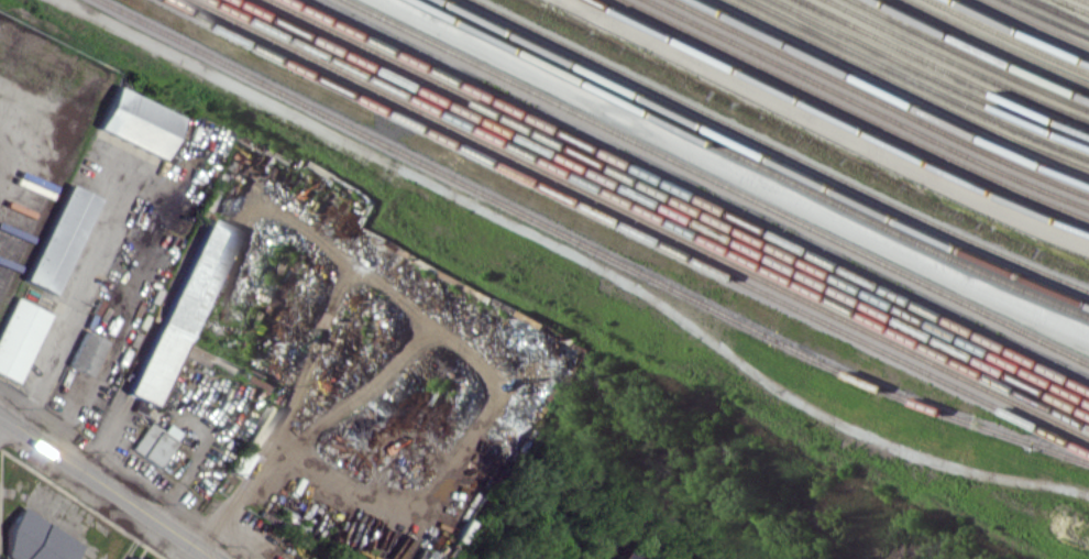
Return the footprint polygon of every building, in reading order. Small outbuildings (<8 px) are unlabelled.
[(97,129),(164,158),(182,116),(115,87),(97,129)] [(96,196),(66,184),(25,281),(55,294),(96,196)] [(231,228),(203,217),(131,395),(159,407),(231,228)] [(90,377),(107,341),(84,330),(67,365),(90,377)] [(167,424),(163,430),(148,421),(132,450),(160,466),(180,431),(167,424)] [(242,477),(256,455),(246,448),(232,470),(242,477)] [(8,558),(70,558),(80,543),(24,509),(0,548),(0,554),(8,558)] [(624,548),(617,558),(641,558),(624,548)]
